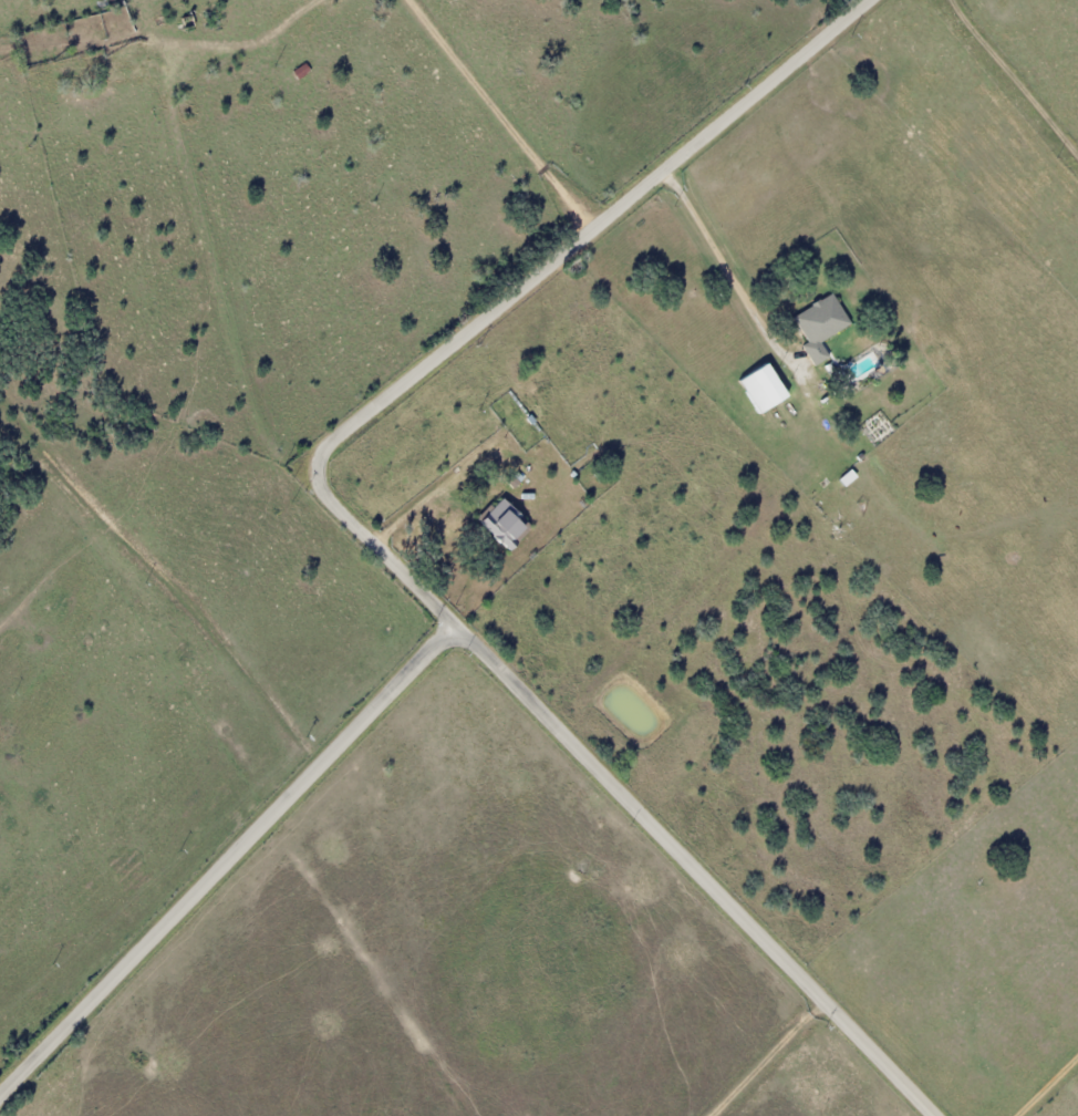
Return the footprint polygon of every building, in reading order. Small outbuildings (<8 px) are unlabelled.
[(828,356),(819,341),(849,323),(831,293),(792,317),(807,342),(801,345),(813,365),(828,356)] [(735,380),(757,414),(784,396),(762,362),(735,380)] [(491,538),(505,551),(529,525),(499,498),(477,522),(493,537),(491,538)]
